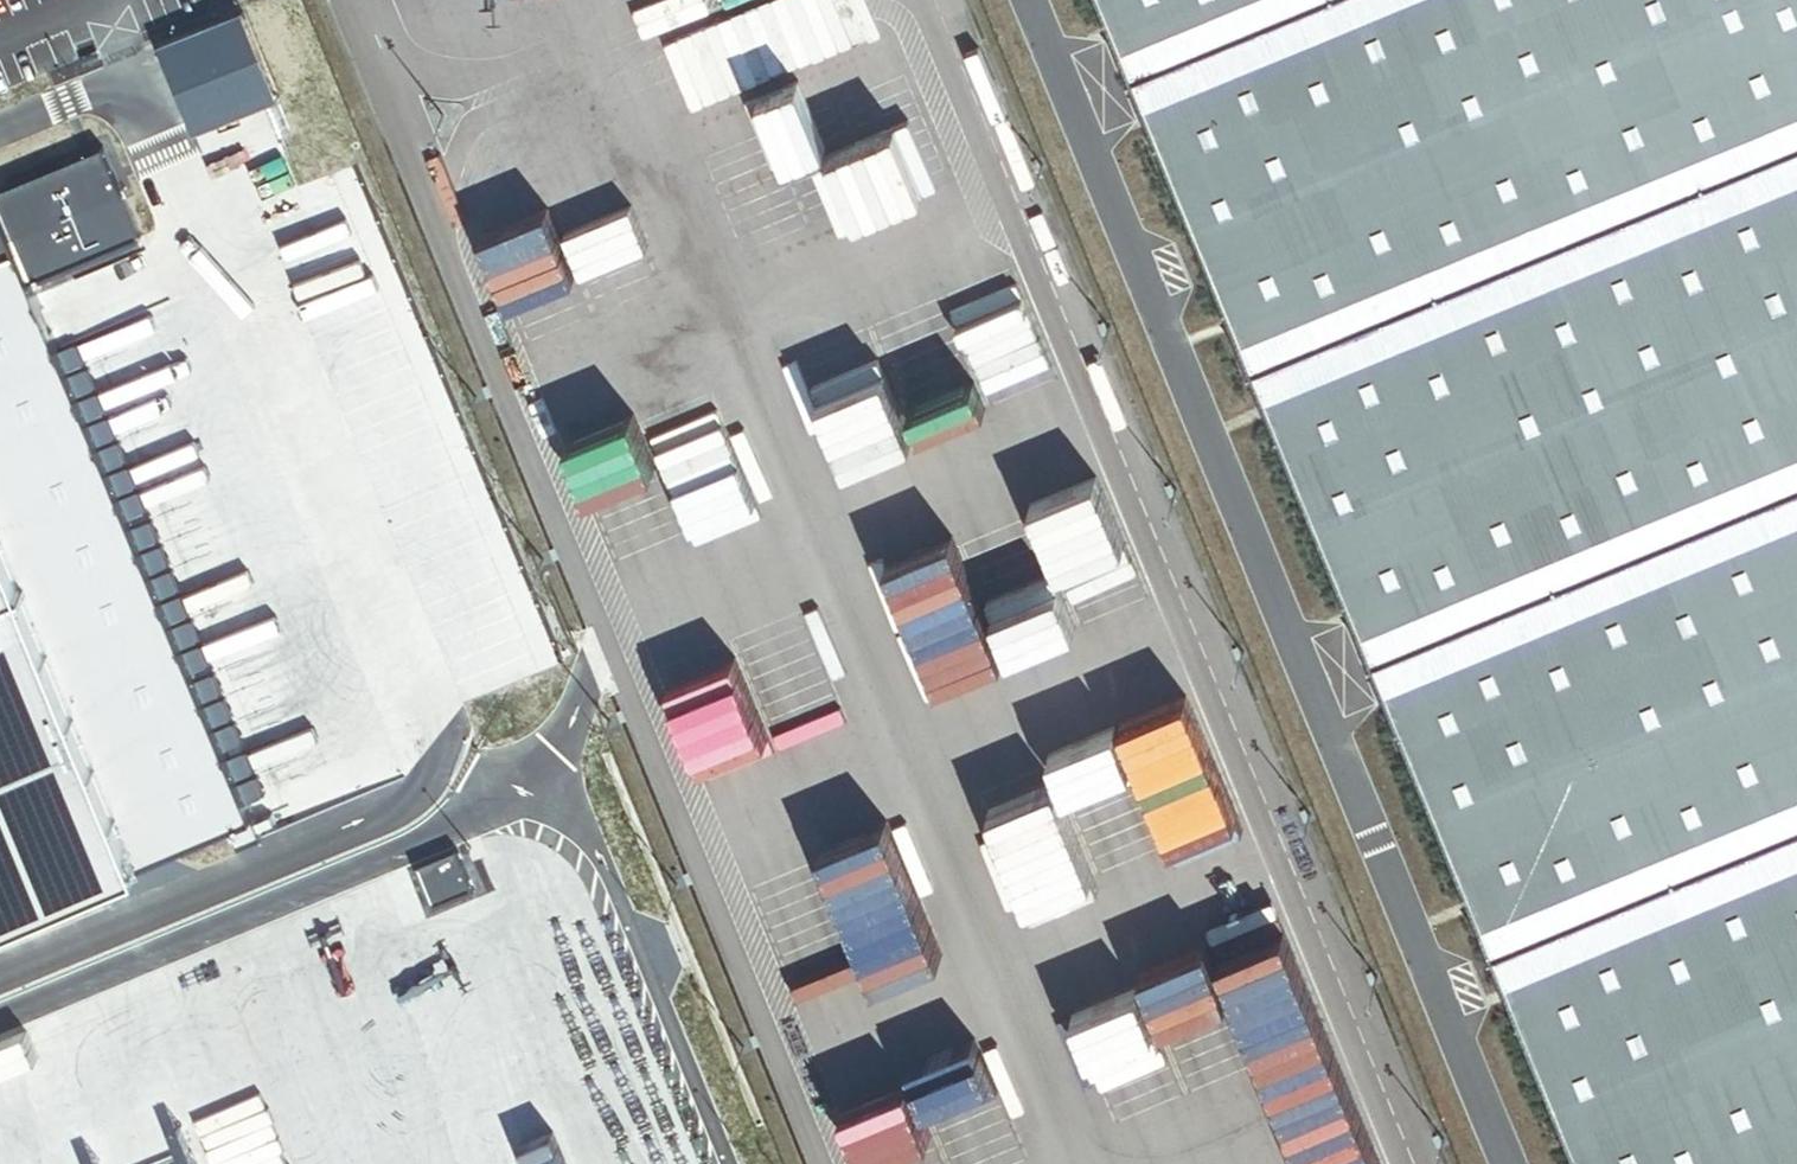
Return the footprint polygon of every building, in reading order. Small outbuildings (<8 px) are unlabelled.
[(1238,313),(1279,414),(1357,605),(1398,704),(1585,1163),(1796,1163),(1796,0),(1111,0),(1238,313)] [(243,12),(162,45),(196,128),(277,95),(243,12)] [(240,813),(15,286),(145,231),(109,146),(0,193),(0,914),(240,813)]
